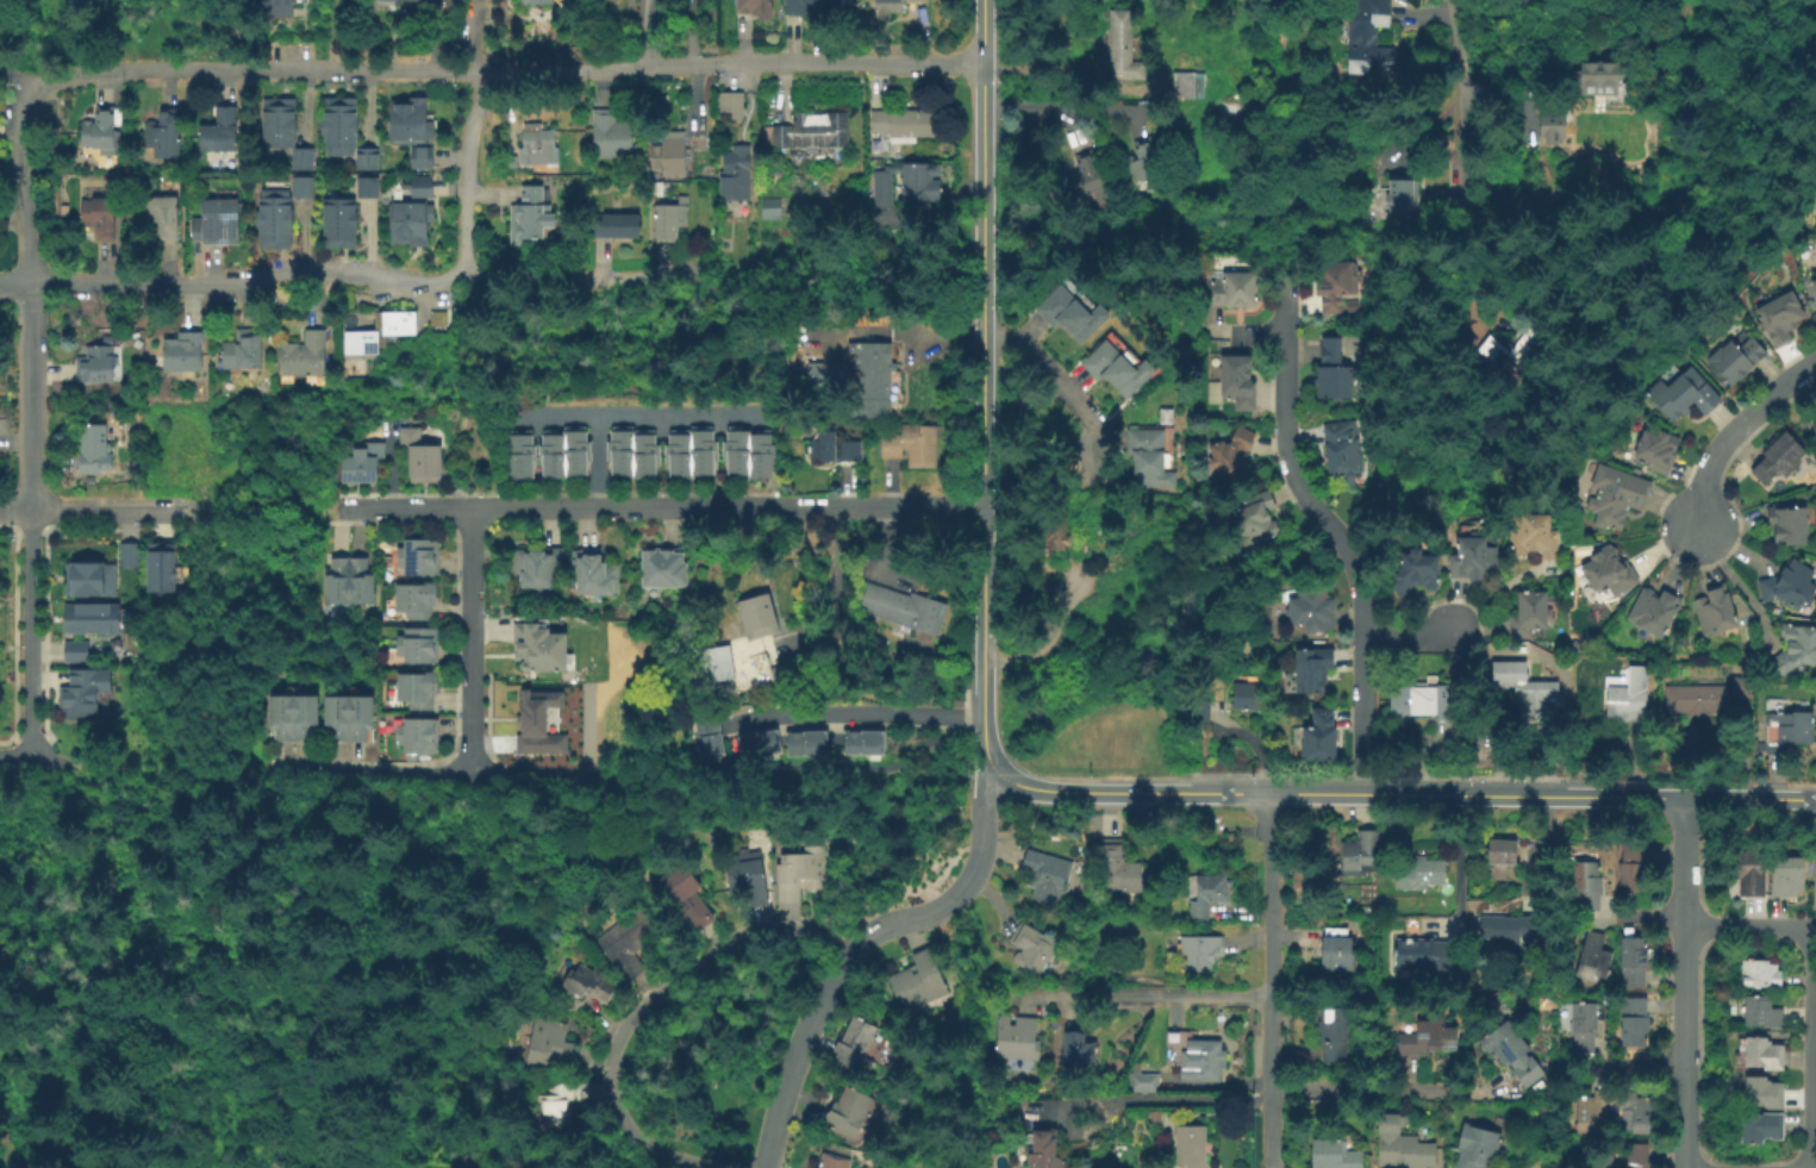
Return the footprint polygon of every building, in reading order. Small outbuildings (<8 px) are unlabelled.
[(290,0),(261,0),(260,15),(290,16),(290,0)] [(737,14),(737,0),(774,0),(774,14),(774,21),(757,21),(757,14),(737,14)] [(786,15),(786,0),(838,0),(838,15),(786,15)] [(870,2),(871,0),(909,0),(909,5),(904,5),(904,12),(876,13),(875,1),(870,2)] [(1347,69),(1349,0),(1392,0),(1391,27),(1377,27),(1377,48),(1393,48),(1393,70),(1347,69)] [(1146,62),(1146,79),(1111,79),(1111,8),(1134,8),(1134,62),(1146,62)] [(1618,96),(1568,96),(1568,71),(1577,71),(1577,62),(1618,62),(1618,96)] [(1205,71),(1205,96),(1185,96),(1185,71),(1205,71)] [(743,112),(743,119),(731,119),(731,112),(717,112),(717,92),(743,92),(743,112)] [(293,150),(262,150),(262,100),(293,100),(293,150)] [(354,151),(354,155),(324,155),(324,100),(354,100),(354,151)] [(391,143),(392,104),(426,104),(426,143),(391,143)] [(236,105),(237,149),(200,150),(200,124),(216,123),(214,105),(236,105)] [(117,106),(114,131),(121,131),(120,157),(81,158),(81,120),(94,120),(94,113),(99,112),(99,110),(108,110),(110,106),(117,106)] [(181,110),(182,160),(152,158),(152,149),(144,150),(144,125),(158,125),(158,110),(168,110),(168,108),(181,110)] [(635,121),(635,155),(595,156),(595,108),(617,108),(617,121),(635,121)] [(917,143),(891,144),(891,133),(873,133),(872,111),(937,110),(938,136),(917,137),(917,143)] [(809,112),(809,114),(849,113),(849,146),(834,146),(834,152),(826,152),(826,146),(768,149),(768,126),(794,126),(794,120),(798,120),(798,112),(809,112)] [(1541,115),(1568,115),(1567,136),(1564,136),(1564,145),(1546,145),(1546,138),(1541,138),(1541,115)] [(541,121),(541,127),(555,127),(555,145),(557,145),(558,162),(520,163),(519,146),(523,146),(523,123),(541,121)] [(686,137),(688,175),(661,177),(661,171),(653,171),(653,156),(655,156),(655,145),(661,144),(662,137),(686,137)] [(1149,142),(1150,144),(1155,142),(1166,173),(1132,183),(1124,160),(1127,155),(1137,152),(1135,145),(1149,142)] [(410,170),(410,149),(431,150),(431,170),(410,170)] [(751,149),(751,180),(754,180),(754,186),(750,186),(750,200),(722,200),(722,175),(735,175),(734,158),(739,158),(739,149),(751,149)] [(293,150),(311,150),(311,171),(292,171),(292,150),(293,150)] [(354,170),(354,155),(354,151),(374,151),(374,170),(354,170)] [(812,171),(792,173),(791,152),(804,152),(812,157),(812,171)] [(1090,152),(1092,157),(1096,155),(1109,186),(1086,194),(1084,189),(1074,193),(1066,174),(1080,168),(1078,162),(1081,161),(1080,157),(1090,152)] [(931,164),(931,181),(940,181),(940,202),(903,201),(903,164),(931,164)] [(870,204),(870,171),(891,171),(891,204),(870,204)] [(1419,180),(1419,216),(1391,216),(1391,207),(1387,207),(1387,193),(1390,193),(1390,181),(1392,181),(1392,174),(1415,174),(1415,179),(1419,180)] [(410,198),(410,177),(430,177),(430,198),(410,198)] [(357,198),(357,179),(376,179),(376,198),(357,198)] [(294,198),(294,180),(312,180),(312,198),(294,198)] [(543,186),(544,204),(550,204),(550,213),(556,213),(556,226),(554,226),(554,237),(530,237),(530,243),(511,244),(511,205),(523,205),(523,186),(543,186)] [(233,189),(233,198),(237,198),(241,244),(201,245),(201,199),(213,198),(213,190),(233,189)] [(260,246),(260,193),(286,193),(286,246),(260,246)] [(176,195),(179,238),(158,239),(158,220),(152,221),(152,226),(145,226),(145,221),(143,221),(142,198),(154,198),(154,196),(176,195)] [(113,198),(114,239),(96,239),(96,225),(81,225),(81,199),(113,198)] [(324,246),(324,201),(356,201),(355,246),(324,246)] [(782,214),(762,216),(762,202),(782,202),(782,214)] [(389,244),(389,205),(425,205),(424,244),(389,244)] [(689,205),(688,226),(679,226),(679,238),(656,238),(657,205),(689,205)] [(641,213),(641,237),(597,237),(595,214),(641,213)] [(1346,294),(1346,312),(1324,313),(1324,294),(1318,295),(1318,282),(1321,282),(1319,262),(1354,261),(1354,293),(1346,294)] [(1259,271),(1259,304),(1209,305),(1207,282),(1225,282),(1225,273),(1259,271)] [(1061,283),(1092,313),(1100,304),(1112,316),(1082,345),(1063,325),(1063,326),(1059,323),(1055,327),(1036,310),(1061,283)] [(1799,325),(1793,329),(1792,327),(1786,330),(1791,338),(1777,346),(1758,310),(1795,289),(1809,316),(1798,321),(1799,325)] [(898,327),(857,329),(857,317),(898,317),(898,327)] [(379,332),(379,335),(382,335),(382,339),(379,338),(379,354),(348,355),(347,332),(356,332),(356,326),(362,326),(362,332),(379,332)] [(1544,339),(1523,367),(1500,350),(1499,351),(1497,350),(1491,358),(1478,348),(1490,333),(1510,349),(1528,326),(1544,339)] [(256,329),(256,335),(263,335),(263,368),(225,368),(225,366),(220,366),(220,358),(225,358),(225,342),(237,341),(237,329),(256,329)] [(202,330),(201,370),(163,370),(163,337),(177,337),(179,330),(202,330)] [(324,330),(324,376),(280,376),(280,348),(277,348),(277,343),(298,343),(298,345),(304,345),(304,330),(324,330)] [(1144,363),(1137,369),(1107,337),(1112,331),(1144,363)] [(1755,335),(1771,351),(1735,385),(1710,358),(1724,345),(1725,346),(1734,338),(1742,346),(1755,335)] [(1354,364),(1353,396),(1318,396),(1318,366),(1321,366),(1321,346),(1323,346),(1323,336),(1343,336),(1342,364),(1354,364)] [(1138,371),(1117,393),(1104,379),(1099,382),(1081,364),(1107,339),(1138,371)] [(894,342),(894,361),(901,361),(901,370),(892,370),(893,417),(865,417),(862,342),(894,342)] [(104,344),(104,345),(113,345),(113,355),(119,355),(119,362),(112,362),(112,380),(76,381),(76,355),(86,355),(86,345),(104,344)] [(1258,381),(1256,411),(1236,410),(1236,399),(1225,399),(1225,395),(1223,395),(1223,356),(1252,356),(1252,381),(1258,381)] [(841,383),(807,385),(806,363),(840,362),(841,383)] [(1674,363),(1685,374),(1693,366),(1724,398),(1706,414),(1695,402),(1689,408),(1693,412),(1689,417),(1684,413),(1677,420),(1674,419),(1673,421),(1647,394),(1662,380),(1660,377),(1674,363)] [(1813,441),(1815,440),(1815,411),(1807,414),(1813,441)] [(1356,471),(1358,482),(1343,485),(1342,474),(1331,475),(1327,442),(1330,442),(1327,424),(1356,419),(1365,470),(1356,471)] [(107,424),(107,442),(108,442),(111,444),(111,449),(108,451),(106,451),(107,468),(100,468),(100,471),(80,473),(79,432),(85,432),(85,424),(107,424)] [(937,425),(937,468),(910,468),(909,450),(904,450),(904,457),(882,458),(882,435),(901,435),(900,426),(937,425)] [(563,435),(563,431),(564,431),(564,426),(586,426),(586,431),(587,431),(587,442),(591,442),(591,461),(587,461),(587,475),(566,475),(566,435),(563,435)] [(689,435),(689,431),(692,431),(692,426),(712,426),(712,431),(713,431),(713,442),(717,442),(717,461),(712,461),(712,475),(692,475),(692,435),(689,435)] [(751,435),(751,430),(742,430),(742,426),(729,426),(729,431),(728,431),(728,442),(724,442),(724,463),(728,463),(728,475),(749,474),(749,435),(751,435)] [(1256,432),(1249,451),(1248,450),(1238,454),(1238,457),(1243,455),(1247,462),(1249,462),(1254,474),(1225,485),(1218,466),(1216,467),(1211,466),(1210,462),(1211,458),(1213,457),(1209,446),(1225,439),(1227,443),(1232,441),(1240,426),(1256,432)] [(1810,443),(1815,449),(1815,468),(1806,476),(1803,471),(1796,479),(1792,475),(1785,481),(1780,477),(1768,491),(1752,473),(1768,455),(1764,452),(1786,426),(1808,448),(1810,443)] [(636,435),(636,431),(634,431),(634,427),(613,427),(613,431),(611,431),(611,442),(607,442),(607,461),(612,461),(612,475),(634,475),(632,435),(636,435)] [(1166,429),(1166,470),(1179,470),(1179,486),(1134,485),(1135,458),(1130,458),(1131,427),(1166,429)] [(1647,429),(1659,433),(1660,430),(1681,437),(1677,450),(1679,451),(1671,475),(1647,468),(1650,460),(1636,455),(1639,445),(1642,436),(1643,436),(1647,429)] [(510,435),(512,435),(512,431),(532,430),(532,435),(533,435),(533,445),(536,445),(537,464),(533,464),(533,479),(512,479),(512,474),(510,474),(510,435)] [(566,479),(566,475),(566,435),(563,435),(557,435),(557,430),(544,430),(544,435),(542,435),(543,445),(539,445),(541,463),(543,463),(543,479),(566,479)] [(634,479),(634,475),(632,435),(636,435),(636,431),(636,430),(655,430),(655,435),(656,435),(656,445),(659,445),(659,463),(656,463),(656,479),(634,479)] [(692,479),(692,475),(692,435),(689,435),(689,431),(689,430),(670,430),(670,433),(668,433),(668,444),(666,444),(666,463),(668,463),(668,479),(692,479)] [(749,479),(749,474),(749,435),(751,435),(757,435),(757,430),(770,430),(770,433),(772,433),(772,444),(775,444),(775,463),(772,463),(773,479),(749,479)] [(836,430),(837,450),(842,450),(841,441),(861,439),(862,460),(841,461),(841,456),(837,457),(837,461),(822,462),(822,456),(811,457),(810,441),(820,439),(820,430),(836,430)] [(419,431),(419,450),(442,450),(442,486),(407,486),(407,450),(399,450),(399,431),(419,431)] [(375,487),(341,486),(341,451),(361,451),(361,443),(385,443),(385,467),(375,467),(375,487)] [(1654,482),(1643,511),(1629,506),(1628,511),(1629,511),(1627,518),(1628,518),(1623,532),(1609,526),(1609,530),(1595,525),(1599,513),(1592,511),(1592,508),(1589,507),(1592,496),(1597,498),(1600,488),(1592,485),(1600,463),(1654,482)] [(1268,508),(1273,520),(1277,518),(1281,531),(1267,537),(1268,539),(1260,542),(1259,541),(1246,545),(1231,510),(1247,502),(1246,498),(1271,487),(1277,505),(1268,508)] [(1138,505),(1135,520),(1129,519),(1131,502),(1138,505)] [(1810,506),(1811,546),(1789,546),(1789,543),(1776,543),(1776,529),(1771,529),(1770,505),(1810,506)] [(1073,535),(1073,545),(1075,545),(1075,552),(1066,552),(1066,558),(1049,558),(1050,539),(1047,539),(1047,508),(1068,508),(1068,535),(1073,535)] [(1552,513),(1552,530),(1560,530),(1560,558),(1540,557),(1540,549),(1528,549),(1528,554),(1514,552),(1514,539),(1512,539),(1512,529),(1515,529),(1515,516),(1523,516),(1524,513),(1552,513)] [(1489,546),(1498,546),(1498,558),(1500,558),(1502,573),(1497,573),(1497,575),(1487,575),(1487,580),(1469,581),(1469,577),(1452,577),(1452,554),(1459,554),(1459,546),(1458,546),(1458,542),(1460,542),(1460,538),(1489,537),(1489,546)] [(441,575),(404,577),(398,576),(399,546),(405,546),(404,539),(439,541),(441,575)] [(175,543),(175,589),(163,589),(163,594),(146,594),(146,541),(160,541),(160,543),(175,543)] [(120,570),(120,543),(138,543),(138,570),(120,570)] [(1616,555),(1621,562),(1623,560),(1629,567),(1634,564),(1642,580),(1616,597),(1610,589),(1598,594),(1581,568),(1597,557),(1595,554),(1612,543),(1621,552),(1616,555)] [(532,548),(532,550),(547,550),(547,548),(566,548),(566,575),(554,575),(554,587),(543,587),(543,592),(528,592),(528,589),(519,589),(518,577),(513,577),(513,548),(532,548)] [(685,548),(685,562),(688,562),(688,588),(643,589),(642,550),(674,549),(675,548),(685,548)] [(1424,548),(1423,555),(1440,555),(1441,589),(1428,589),(1428,587),(1422,587),(1422,585),(1416,585),(1404,597),(1390,582),(1403,568),(1403,562),(1402,562),(1402,558),(1404,557),(1404,552),(1412,552),(1412,548),(1424,548)] [(601,549),(601,562),(606,562),(606,564),(620,564),(620,594),(579,594),(579,574),(573,574),(573,549),(601,549)] [(370,557),(370,569),(375,569),(374,606),(326,605),(324,570),(327,569),(327,555),(336,555),(337,557),(370,557)] [(1795,557),(1815,571),(1815,573),(1811,581),(1815,584),(1815,598),(1810,608),(1804,605),(1801,610),(1780,598),(1766,601),(1760,580),(1785,574),(1795,557)] [(64,597),(64,564),(113,566),(113,597),(64,597)] [(1328,581),(1330,597),(1334,597),(1337,627),(1325,629),(1325,630),(1308,631),(1306,622),(1293,624),(1291,598),(1300,597),(1299,586),(1312,585),(1312,582),(1328,581)] [(436,582),(437,605),(433,605),(433,620),(410,620),(410,613),(395,613),(395,585),(424,585),(424,583),(436,582)] [(868,582),(910,595),(911,592),(949,604),(938,637),(859,611),(868,582)] [(1645,586),(1661,595),(1665,588),(1680,598),(1681,597),(1685,600),(1662,638),(1636,625),(1637,622),(1629,617),(1645,586)] [(1734,635),(1698,645),(1686,607),(1699,602),(1698,599),(1714,594),(1711,591),(1720,588),(1734,635)] [(781,633),(750,641),(736,602),(770,592),(781,633)] [(1555,608),(1554,619),(1548,619),(1548,630),(1534,630),(1534,637),(1512,637),(1512,616),(1518,616),(1519,592),(1549,592),(1549,608),(1555,608)] [(62,637),(62,607),(117,608),(117,637),(62,637)] [(567,635),(567,654),(574,654),(574,667),(567,667),(568,672),(529,673),(529,662),(514,662),(514,623),(535,623),(535,619),(550,619),(550,633),(567,635)] [(1784,623),(1815,628),(1815,667),(1806,666),(1806,673),(1797,669),(1781,682),(1768,667),(1776,658),(1776,657),(1790,645),(1787,638),(1787,633),(1783,633),(1784,623)] [(441,629),(439,664),(402,664),(402,657),(397,657),(397,637),(406,636),(405,629),(441,629)] [(726,643),(731,677),(703,682),(698,648),(726,643)] [(64,663),(65,644),(88,644),(88,663),(64,663)] [(1325,681),(1325,691),(1298,691),(1297,648),(1336,647),(1336,668),(1328,668),(1329,681),(1325,681)] [(804,686),(779,693),(770,669),(797,662),(804,686)] [(1561,682),(1561,697),(1547,697),(1548,724),(1523,724),(1523,693),(1497,693),(1498,686),(1496,686),(1494,663),(1529,662),(1529,682),(1561,682)] [(1753,675),(1743,676),(1742,666),(1753,664),(1753,675)] [(435,695),(436,710),(408,710),(408,704),(398,702),(398,675),(425,674),(425,672),(438,672),(438,694),(435,695)] [(94,719),(60,719),(60,693),(70,693),(70,674),(108,674),(108,693),(94,693),(94,719)] [(1633,675),(1631,693),(1642,693),(1642,713),(1631,713),(1631,719),(1609,719),(1610,685),(1608,685),(1608,674),(1633,675)] [(1260,676),(1260,685),(1261,685),(1261,710),(1235,710),(1235,683),(1250,685),(1250,676),(1260,676)] [(1754,677),(1753,698),(1734,698),(1734,677),(1754,677)] [(1412,687),(1440,687),(1440,683),(1461,683),(1461,718),(1440,719),(1440,713),(1412,714),(1412,722),(1392,722),(1392,685),(1411,685),(1412,687)] [(1731,685),(1731,711),(1714,711),(1714,713),(1689,714),(1689,711),(1667,712),(1667,686),(1731,685)] [(567,752),(516,751),(517,733),(522,733),(522,691),(563,691),(563,706),(547,706),(547,733),(567,733),(567,752)] [(314,743),(275,744),(274,730),(268,730),(268,697),(318,695),(318,732),(314,732),(314,743)] [(374,695),(374,732),(369,732),(370,742),(327,743),(327,731),(324,731),(324,695),(374,695)] [(1213,700),(1212,722),(1192,722),(1193,700),(1213,700)] [(1336,707),(1336,726),(1338,726),(1340,758),(1306,758),(1305,727),(1316,726),(1316,708),(1336,707)] [(1815,712),(1815,744),(1790,744),(1790,755),(1768,755),(1768,752),(1759,751),(1759,742),(1767,742),(1768,713),(1795,713),(1795,712),(1815,712)] [(725,756),(701,760),(695,719),(719,716),(725,756)] [(441,754),(406,755),(398,747),(398,719),(401,718),(439,719),(441,754)] [(739,736),(755,733),(778,730),(782,754),(779,755),(779,757),(766,760),(766,756),(743,760),(739,736)] [(787,732),(803,732),(803,731),(826,730),(828,755),(824,755),(824,758),(811,760),(811,756),(788,756),(787,732)] [(844,732),(861,732),(861,731),(885,731),(884,756),(881,756),(881,760),(867,758),(867,756),(844,755),(844,732)] [(1342,841),(1358,841),(1358,830),(1378,829),(1378,870),(1363,870),(1365,874),(1342,874),(1342,841)] [(1514,863),(1486,862),(1487,838),(1515,839),(1514,863)] [(1622,892),(1623,843),(1647,843),(1646,875),(1648,875),(1648,893),(1622,892)] [(824,844),(824,852),(828,855),(829,874),(825,876),(825,889),(822,889),(819,892),(813,892),(811,889),(807,891),(807,887),(800,888),(800,901),(779,902),(776,863),(782,863),(781,852),(805,852),(805,845),(824,844)] [(1098,844),(1121,844),(1121,856),(1123,856),(1123,863),(1140,863),(1140,892),(1121,892),(1121,887),(1100,888),(1100,866),(1098,866),(1098,844)] [(769,904),(749,906),(748,891),(730,893),(724,855),(738,852),(738,847),(748,845),(749,851),(761,850),(769,904)] [(1057,905),(1031,897),(1035,886),(1028,885),(1032,872),(1022,868),(1026,849),(1072,862),(1061,898),(1059,898),(1057,905)] [(1741,895),(1741,879),(1730,879),(1730,849),(1767,850),(1767,897),(1741,895)] [(1773,897),(1773,854),(1784,854),(1784,856),(1809,856),(1809,892),(1801,892),(1799,897),(1773,897)] [(1394,888),(1394,868),(1415,868),(1415,856),(1424,856),(1424,860),(1443,860),(1443,883),(1424,883),(1424,888),(1394,888)] [(717,918),(695,933),(674,905),(678,902),(659,879),(684,860),(703,885),(695,891),(717,918)] [(1603,910),(1579,910),(1579,892),(1577,892),(1577,861),(1602,861),(1602,877),(1604,877),(1604,891),(1603,891),(1603,910)] [(1191,922),(1190,900),(1186,900),(1185,875),(1225,874),(1225,880),(1230,880),(1231,885),(1227,885),(1228,900),(1207,901),(1209,920),(1191,922)] [(635,952),(645,969),(629,982),(595,939),(638,906),(660,933),(635,952)] [(1533,941),(1521,941),(1521,936),(1518,936),(1518,942),(1491,941),(1491,937),(1480,937),(1480,914),(1504,916),(1504,917),(1518,917),(1518,916),(1536,916),(1535,937),(1533,936),(1533,941)] [(1035,975),(1013,962),(1013,957),(1016,952),(1022,951),(1023,949),(1012,942),(1024,923),(1057,944),(1049,958),(1046,956),(1035,975)] [(1352,970),(1321,969),(1322,936),(1324,936),(1324,927),(1347,927),(1347,936),(1350,936),(1350,954),(1352,954),(1360,955),(1360,967),(1352,967),(1352,970)] [(1606,933),(1604,949),(1616,952),(1604,991),(1573,980),(1590,929),(1606,933)] [(1167,970),(1167,951),(1177,951),(1177,944),(1180,944),(1180,936),(1223,936),(1223,955),(1213,955),(1213,962),(1210,962),(1210,970),(1167,970)] [(1624,937),(1648,937),(1648,949),(1650,949),(1650,967),(1647,967),(1647,987),(1624,987),(1624,937)] [(1452,942),(1452,968),(1398,969),(1398,939),(1431,939),(1431,942),(1452,942)] [(888,976),(917,963),(912,954),(930,945),(949,991),(904,1011),(888,976)] [(1784,988),(1743,987),(1743,960),(1773,960),(1773,963),(1780,963),(1780,969),(1785,969),(1784,988)] [(606,1004),(586,992),(584,998),(585,999),(582,1004),(580,1004),(578,1008),(566,1003),(569,994),(561,989),(572,968),(576,970),(580,962),(593,969),(594,966),(607,973),(605,979),(617,985),(606,1004)] [(1785,1007),(1785,1028),(1766,1028),(1766,1025),(1748,1025),(1748,994),(1771,995),(1771,999),(1774,999),(1774,1007),(1785,1007)] [(1649,997),(1649,1017),(1650,1017),(1650,1031),(1648,1031),(1648,1045),(1625,1047),(1624,1036),(1623,1036),(1623,1026),(1624,1026),(1624,998),(1649,997)] [(1600,1003),(1600,1018),(1602,1018),(1602,1033),(1598,1033),(1598,1054),(1574,1054),(1574,1003),(1600,1003)] [(1323,1060),(1323,1041),(1318,1041),(1318,1019),(1319,1019),(1319,1008),(1330,1008),(1330,1006),(1346,1007),(1346,1060),(1323,1060)] [(1016,1017),(1035,1018),(1032,1039),(1040,1041),(1038,1058),(997,1055),(999,1014),(1010,1016),(1009,1024),(1015,1024),(1016,1017)] [(834,1061),(837,1053),(832,1050),(838,1039),(841,1041),(854,1016),(879,1028),(865,1057),(876,1063),(869,1078),(834,1061)] [(1397,1054),(1397,1033),(1417,1033),(1417,1016),(1443,1016),(1443,1026),(1455,1026),(1455,1049),(1428,1049),(1428,1054),(1397,1054)] [(569,1069),(526,1061),(535,1017),(568,1024),(564,1041),(574,1043),(569,1069)] [(1525,1086),(1512,1069),(1514,1068),(1509,1063),(1504,1067),(1492,1049),(1487,1053),(1479,1041),(1506,1019),(1528,1049),(1524,1051),(1528,1057),(1530,1055),(1543,1073),(1525,1086)] [(1162,1029),(1154,1029),(1154,1020),(1162,1020),(1162,1029)] [(1096,1043),(1093,1064),(1081,1063),(1081,1068),(1063,1066),(1067,1024),(1086,1026),(1085,1042),(1096,1043)] [(1786,1044),(1786,1070),(1766,1070),(1766,1067),(1748,1067),(1749,1036),(1771,1037),(1771,1041),(1774,1041),(1774,1044),(1786,1044)] [(1182,1079),(1182,1067),(1185,1067),(1185,1053),(1187,1053),(1187,1041),(1218,1042),(1218,1050),(1224,1051),(1224,1061),(1218,1061),(1218,1079),(1182,1079)] [(1130,1073),(1159,1073),(1159,1091),(1130,1089),(1130,1073)] [(1786,1082),(1786,1110),(1770,1110),(1770,1107),(1767,1107),(1767,1106),(1748,1106),(1748,1076),(1771,1076),(1771,1080),(1774,1080),(1774,1081),(1786,1082)] [(542,1114),(542,1095),(548,1095),(548,1082),(572,1082),(572,1083),(579,1083),(578,1100),(567,1099),(567,1108),(572,1108),(570,1128),(545,1128),(545,1113),(542,1114)] [(875,1098),(854,1139),(824,1125),(826,1120),(825,1119),(829,1111),(830,1112),(836,1100),(838,1101),(847,1085),(875,1098)] [(1595,1088),(1615,1089),(1614,1111),(1602,1110),(1600,1132),(1577,1132),(1578,1095),(1595,1097),(1595,1088)] [(1621,1129),(1621,1089),(1639,1089),(1639,1097),(1658,1097),(1658,1133),(1635,1133),(1635,1130),(1621,1129)] [(1160,1111),(1160,1123),(1150,1123),(1150,1111),(1160,1111)] [(1743,1144),(1745,1113),(1766,1113),(1766,1112),(1786,1113),(1786,1139),(1774,1139),(1774,1138),(1768,1138),(1768,1141),(1766,1141),(1766,1144),(1743,1144)] [(1435,1145),(1435,1167),(1398,1167),(1378,1167),(1378,1138),(1377,1138),(1377,1118),(1399,1118),(1399,1119),(1404,1119),(1404,1128),(1399,1128),(1399,1137),(1418,1137),(1418,1145),(1435,1145)] [(1475,1166),(1475,1167),(1465,1167),(1455,1166),(1460,1149),(1456,1148),(1464,1122),(1468,1123),(1467,1125),(1500,1133),(1493,1163),(1490,1162),(1488,1167),(1477,1167),(1478,1167),(1475,1166)] [(1204,1126),(1205,1167),(1185,1167),(1185,1164),(1175,1164),(1175,1126),(1204,1126)] [(1073,1166),(1073,1167),(1028,1167),(1028,1154),(1024,1154),(1024,1136),(1026,1133),(1032,1133),(1032,1129),(1056,1129),(1056,1155),(1062,1160),(1067,1160),(1073,1166)] [(1360,1151),(1361,1167),(1327,1167),(1312,1167),(1312,1138),(1340,1137),(1340,1141),(1344,1141),(1344,1151),(1360,1151)] [(1661,1162),(1661,1167),(1628,1167),(1629,1143),(1652,1144),(1652,1162),(1661,1162)] [(851,1160),(849,1167),(820,1167),(823,1153),(851,1160)] [(1616,1155),(1616,1167),(1568,1167),(1568,1155),(1616,1155)]
